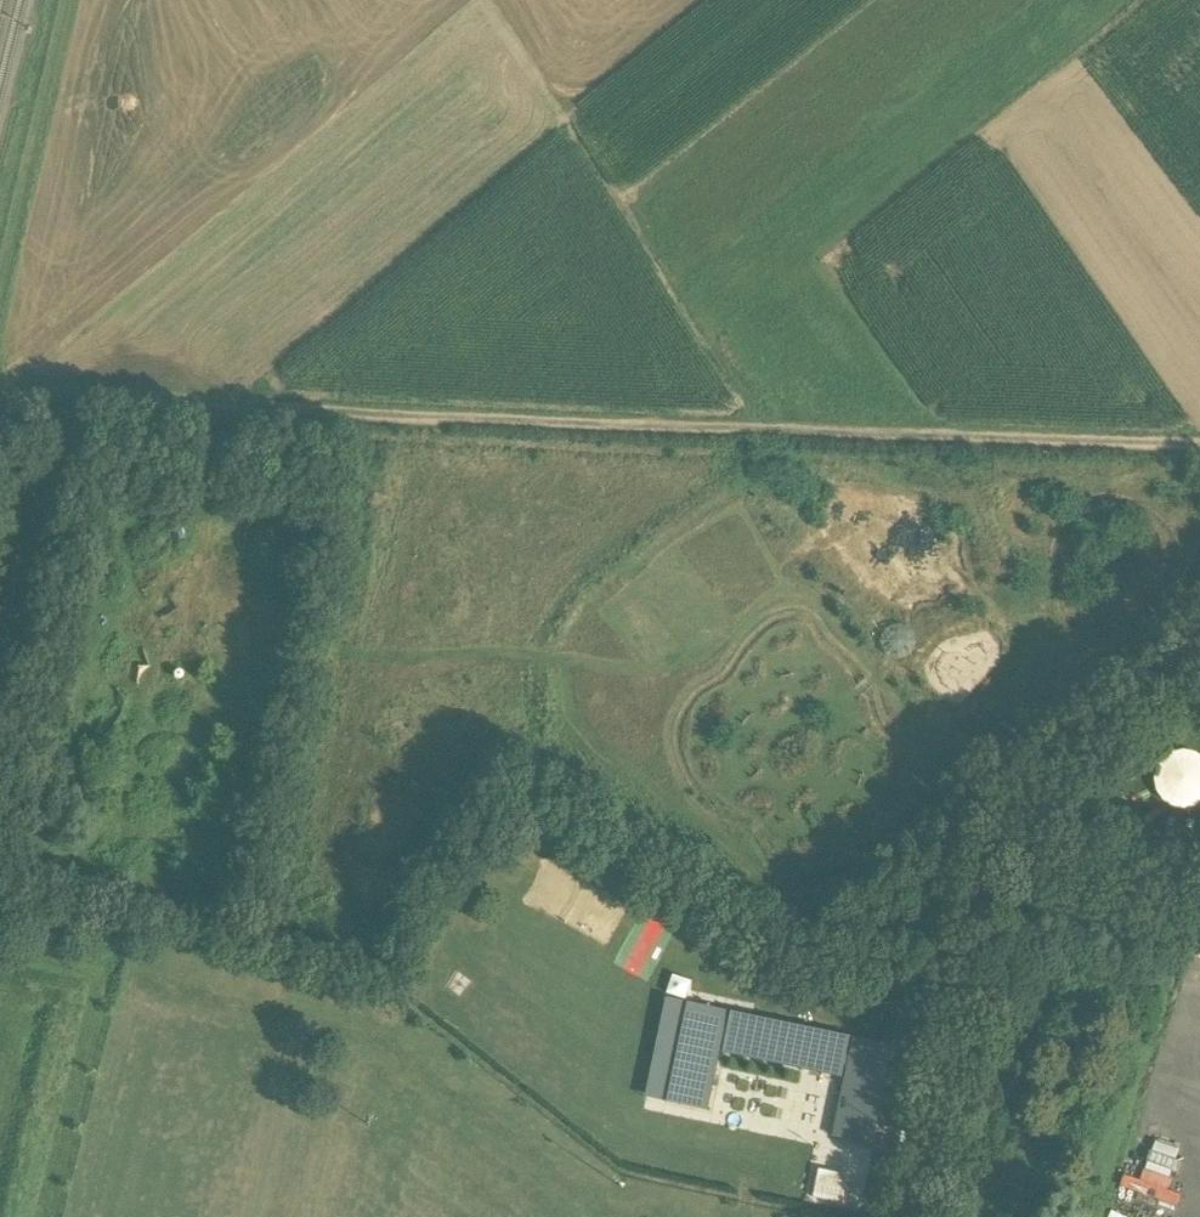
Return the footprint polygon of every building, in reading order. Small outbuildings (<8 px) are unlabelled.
[(1199,801),(1199,749),(1176,755),(1178,765),(1158,770),(1168,809),(1199,801)] [(689,1003),(668,1102),(709,1111),(721,1052),(846,1078),(834,1137),(874,1145),(895,1047),(689,1003)]
